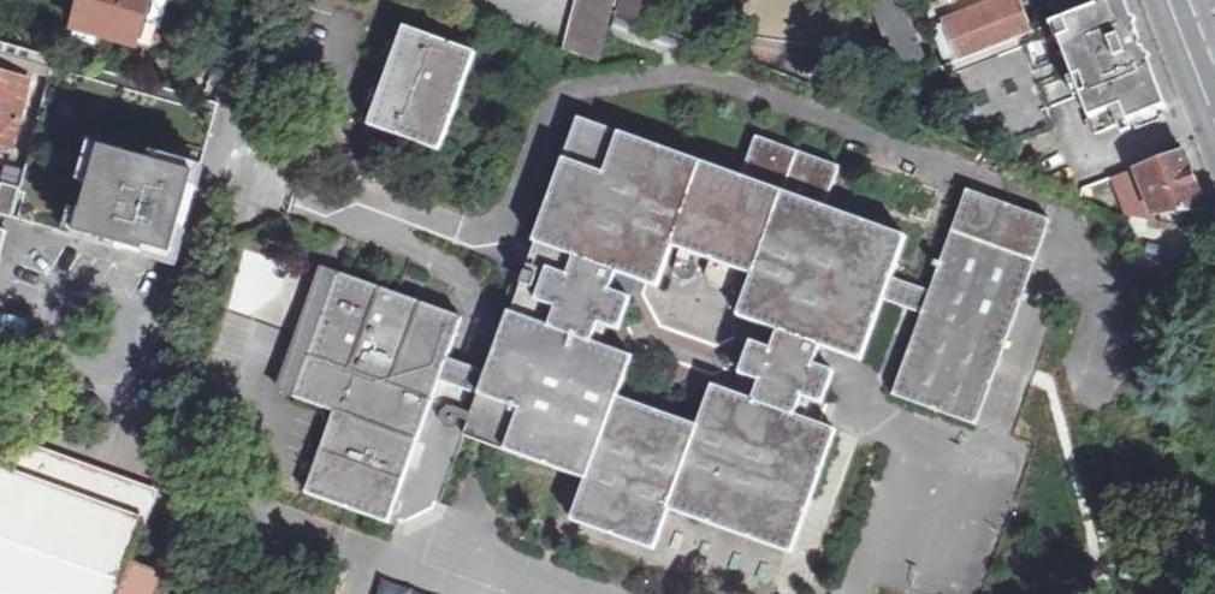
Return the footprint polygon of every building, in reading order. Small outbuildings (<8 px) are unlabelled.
[(76,28),(137,46),(150,0),(85,0),(76,28)] [(137,46),(154,51),(169,0),(150,0),(137,46)] [(601,62),(614,11),(616,0),(580,0),(567,49),(601,62)] [(641,22),(647,0),(646,0),(626,0),(622,15),(641,22)] [(748,42),(769,33),(778,53),(799,46),(808,43),(791,0),(780,0),(762,7),(759,0),(740,0),(732,3),(735,11),(748,42)] [(899,70),(924,61),(900,0),(871,0),(899,70)] [(1126,0),(1118,0),(1029,34),(959,62),(940,70),(959,120),(984,130),(997,125),(1002,138),(999,145),(1018,154),(1021,145),(1057,131),(1048,109),(1082,96),(1097,135),(1168,107),(1158,82),(1126,0)] [(1016,0),(1006,0),(945,25),(959,62),(1029,34),(1016,0)] [(398,36),(372,129),(443,148),(469,55),(398,36)] [(0,42),(0,74),(31,82),(30,90),(47,95),(57,59),(0,42)] [(0,195),(0,213),(148,255),(149,249),(175,256),(218,104),(57,59),(47,95),(20,188),(3,183),(0,195)] [(15,147),(30,90),(31,82),(0,74),(0,143),(15,147)] [(820,346),(862,361),(884,301),(893,277),(907,236),(825,207),(840,167),(759,138),(744,178),(580,119),(535,243),(576,257),(568,276),(549,268),(537,301),(557,308),(549,330),(508,314),(487,373),(479,396),(465,435),(586,479),(572,520),(655,550),(670,511),(792,554),(837,430),(796,417),(803,397),(823,404),(835,372),(814,364),(820,346)] [(1202,198),(1184,151),(1137,168),(1141,178),(1154,214),(1166,213),(1199,220),(1198,209),(1207,209),(1202,198)] [(1115,176),(1119,187),(1141,178),(1137,168),(1115,176)] [(931,292),(923,315),(893,395),(977,425),(989,390),(1008,339),(1018,312),(1051,220),(968,191),(931,292)] [(449,359),(463,320),(339,273),(336,282),(327,305),(303,375),(294,397),(335,412),(305,494),(389,524),(394,512),(397,502),(426,421),(441,382),(449,359)] [(303,375),(327,305),(336,282),(324,277),(320,285),(312,308),(291,370),(303,375)] [(931,292),(893,277),(884,301),(923,315),(931,292)] [(487,373),(449,359),(441,382),(479,396),(487,373)] [(142,524),(153,494),(0,439),(0,472),(142,524)] [(160,574),(130,564),(143,525),(142,524),(0,472),(0,593),(153,593),(160,574)] [(383,581),(378,593),(424,593),(383,581)]
